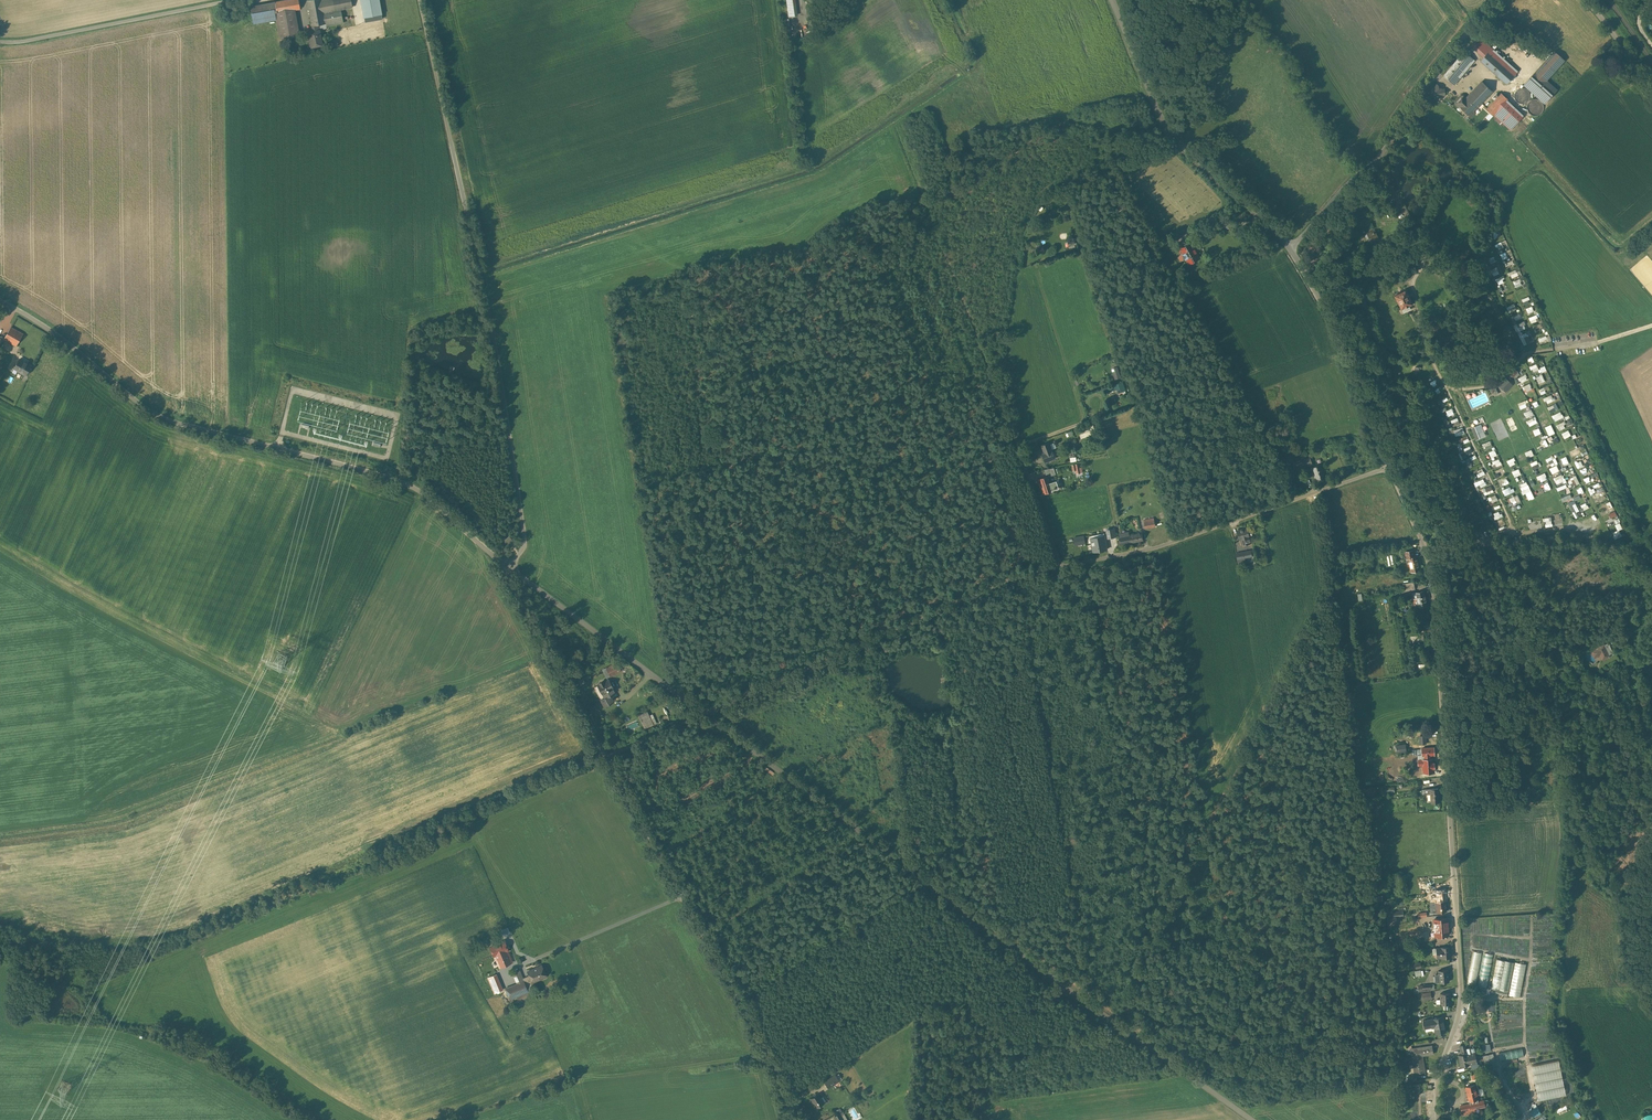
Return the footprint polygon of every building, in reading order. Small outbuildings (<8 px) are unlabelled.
[(275,2),(277,12),(292,10),(300,8),(298,0),(286,0),(275,2)] [(307,0),(312,26),(319,24),(325,23),(326,23),(324,12),(321,0),(308,0),(307,0)] [(324,12),(334,10),(333,0),(321,0),(324,12)] [(334,10),(340,9),(352,7),(351,0),(333,0),(334,10)] [(364,18),(383,14),(380,0),(360,0),(364,18)] [(799,14),(797,0),(788,0),(790,15),(799,14)] [(838,1),(828,6),(828,8),(829,8),(831,11),(834,10),(835,11),(837,10),(837,8),(841,7),(838,1)] [(275,2),(251,6),(252,17),(254,23),(276,19),(275,12),(277,12),(275,2)] [(334,10),(324,12),(326,23),(325,23),(326,26),(343,22),(340,9),(334,10)] [(292,10),(277,12),(275,12),(276,19),(280,39),(296,36),(292,10)] [(814,28),(806,28),(806,27),(802,27),(802,36),(815,35),(814,28)] [(313,31),(309,32),(311,41),(309,42),(310,47),(322,45),(319,31),(319,30),(313,31)] [(1491,48),(1478,37),(1470,46),(1483,57),(1491,48)] [(1518,71),(1491,48),(1483,57),(1480,60),(1507,84),(1518,71)] [(1465,52),(1444,77),(1454,85),(1474,60),(1465,52)] [(1554,52),(1536,72),(1546,81),(1564,61),(1554,52)] [(1546,81),(1536,72),(1524,85),(1544,103),(1557,89),(1546,81)] [(1492,91),(1482,81),(1472,91),(1482,101),(1489,95),(1492,91)] [(1442,89),(1436,84),(1429,93),(1440,100),(1443,96),(1445,96),(1445,88),(1442,89)] [(1516,100),(1518,102),(1520,103),(1522,103),(1524,103),(1526,102),(1527,101),(1529,99),(1530,98),(1530,95),(1530,93),(1529,91),(1527,90),(1526,89),(1524,88),(1522,88),(1519,88),(1518,89),(1516,91),(1515,92),(1514,94),(1514,97),(1515,99),(1516,100)] [(1466,97),(1459,105),(1459,106),(1469,115),(1481,103),(1482,101),(1472,91),(1466,97)] [(1486,108),(1486,109),(1493,116),(1494,114),(1506,101),(1508,99),(1501,93),(1494,100),(1486,108)] [(1462,97),(1460,99),(1459,99),(1457,99),(1456,100),(1456,101),(1455,102),(1455,103),(1456,104),(1456,105),(1458,107),(1459,106),(1459,105),(1466,97),(1464,96),(1464,95),(1463,95),(1462,95),(1462,96),(1462,97)] [(1482,101),(1481,103),(1486,108),(1494,100),(1489,95),(1482,101)] [(1538,100),(1536,99),(1534,99),(1532,100),(1530,101),(1528,103),(1527,105),(1527,107),(1527,110),(1528,112),(1530,113),(1532,115),(1534,115),(1536,115),(1539,115),(1541,113),(1542,112),(1543,109),(1543,107),(1543,105),(1542,103),(1540,101),(1538,100)] [(1506,101),(1494,114),(1510,130),(1523,116),(1506,101)] [(1479,202),(1471,195),(1467,199),(1475,207),(1479,202)] [(1374,230),(1367,234),(1371,242),(1379,239),(1374,230)] [(1496,244),(1499,250),(1505,247),(1502,241),(1496,244)] [(1191,242),(1180,249),(1189,264),(1200,258),(1191,242)] [(1512,278),(1520,275),(1517,269),(1509,272),(1512,278)] [(1504,278),(1506,277),(1505,275),(1497,278),(1499,284),(1505,282),(1504,278)] [(1521,277),(1514,281),(1516,286),(1523,282),(1521,277)] [(1406,290),(1395,295),(1401,309),(1412,303),(1406,290)] [(1523,303),(1532,300),(1530,295),(1521,299),(1523,303)] [(1516,303),(1507,306),(1509,312),(1518,309),(1516,303)] [(1524,309),(1527,314),(1534,311),(1531,306),(1524,309)] [(1516,320),(1523,318),(1521,312),(1514,315),(1516,320)] [(1537,317),(1538,317),(1537,314),(1529,316),(1531,323),(1538,321),(1537,317)] [(23,334),(11,327),(4,339),(16,346),(23,334)] [(1525,345),(1532,341),(1527,332),(1520,335),(1525,345)] [(1545,333),(1538,335),(1541,341),(1547,339),(1545,333)] [(32,365),(19,358),(14,368),(19,370),(18,371),(26,375),(32,365)] [(1477,364),(1469,360),(1466,365),(1474,369),(1477,364)] [(1531,365),(1534,371),(1540,369),(1538,363),(1531,365)] [(1117,366),(1111,368),(1115,379),(1121,378),(1117,366)] [(1510,374),(1513,377),(1518,372),(1515,369),(1510,374)] [(1526,373),(1517,379),(1519,384),(1529,378),(1526,373)] [(1513,385),(1506,378),(1499,387),(1506,393),(1513,385)] [(1117,389),(1118,392),(1125,390),(1123,381),(1113,385),(1115,390),(1117,389)] [(1531,382),(1522,386),(1525,392),(1534,388),(1531,382)] [(1496,388),(1490,390),(1492,393),(1495,392),(1496,394),(1497,397),(1500,395),(1499,393),(1498,393),(1496,388)] [(1449,395),(1438,400),(1440,404),(1451,399),(1449,395)] [(1551,395),(1545,398),(1548,403),(1554,400),(1551,395)] [(1528,398),(1519,403),(1522,409),(1531,404),(1528,398)] [(1551,412),(1560,408),(1557,402),(1548,407),(1551,412)] [(1446,411),(1448,417),(1456,413),(1454,408),(1446,411)] [(1531,408),(1525,412),(1527,417),(1534,414),(1531,408)] [(1562,411),(1553,414),(1556,420),(1564,417),(1562,411)] [(1543,425),(1549,420),(1546,415),(1539,420),(1543,425)] [(1459,417),(1452,420),(1455,426),(1462,423),(1459,417)] [(1538,422),(1536,417),(1528,421),(1530,426),(1538,422)] [(1444,420),(1447,428),(1452,426),(1448,418),(1444,420)] [(1565,424),(1567,423),(1565,420),(1557,424),(1560,430),(1566,427),(1565,424)] [(1546,426),(1550,435),(1556,432),(1552,423),(1546,426)] [(1094,424),(1078,430),(1081,438),(1097,433),(1094,424)] [(1472,427),(1471,428),(1477,440),(1479,439),(1475,426),(1472,427)] [(1455,430),(1457,436),(1466,433),(1464,427),(1455,430)] [(1540,427),(1533,429),(1536,435),(1542,433),(1540,427)] [(1562,432),(1565,438),(1572,435),(1569,429),(1562,432)] [(1468,435),(1456,440),(1458,445),(1470,439),(1468,435)] [(1049,443),(1041,445),(1044,452),(1042,453),(1045,462),(1046,462),(1045,461),(1054,458),(1055,458),(1051,449),(1051,450),(1051,449),(1049,445),(1049,443)] [(1472,445),(1465,448),(1467,454),(1474,451),(1472,445)] [(1034,459),(1030,447),(1025,449),(1030,460),(1034,459)] [(1496,449),(1490,451),(1492,457),(1498,454),(1496,449)] [(1533,449),(1526,452),(1528,458),(1536,455),(1533,449)] [(1470,465),(1467,466),(1468,469),(1481,463),(1478,457),(1468,461),(1470,465)] [(1511,466),(1517,463),(1515,457),(1508,460),(1511,466)] [(1563,467),(1571,464),(1569,457),(1561,461),(1563,467)] [(1307,458),(1293,463),(1295,470),(1310,465),(1307,458)] [(1501,458),(1493,460),(1494,464),(1496,463),(1497,466),(1503,464),(1501,458)] [(1582,459),(1575,462),(1578,468),(1585,465),(1582,459)] [(1534,469),(1540,466),(1538,460),(1531,462),(1534,469)] [(1080,463),(1073,464),(1074,471),(1081,470),(1080,463)] [(1525,471),(1532,469),(1529,463),(1523,466),(1525,471)] [(1557,464),(1550,468),(1553,474),(1560,470),(1557,464)] [(1320,465),(1313,468),(1317,480),(1325,477),(1320,465)] [(1538,475),(1540,481),(1548,479),(1546,472),(1538,475)] [(1564,473),(1554,476),(1558,485),(1567,482),(1564,473)] [(1578,476),(1569,479),(1570,484),(1575,483),(1575,485),(1581,483),(1578,476)] [(1054,481),(1048,483),(1047,477),(1039,479),(1043,493),(1054,490),(1053,489),(1056,488),(1059,488),(1058,486),(1056,487),(1054,481)] [(1478,488),(1488,484),(1485,478),(1475,482),(1478,488)] [(1559,491),(1569,486),(1567,483),(1557,487),(1559,491)] [(1503,489),(1505,495),(1514,492),(1512,486),(1503,489)] [(1592,495),(1597,501),(1603,497),(1598,491),(1592,495)] [(1571,492),(1562,497),(1564,501),(1573,497),(1571,492)] [(1492,502),(1499,499),(1497,494),(1489,497),(1492,502)] [(1519,494),(1510,498),(1512,502),(1517,499),(1518,502),(1522,501),(1519,494)] [(1577,502),(1571,505),(1575,512),(1581,509),(1577,502)] [(1154,518),(1143,520),(1145,528),(1155,526),(1154,518)] [(1618,530),(1613,532),(1615,539),(1623,535),(1620,529),(1623,528),(1621,522),(1616,524),(1618,530)] [(1246,528),(1237,531),(1239,539),(1241,539),(1242,542),(1241,542),(1242,545),(1250,543),(1248,536),(1249,536),(1248,532),(1251,531),(1249,527),(1246,528)] [(1115,529),(1106,530),(1108,538),(1116,536),(1115,529)] [(1136,533),(1129,535),(1128,532),(1119,534),(1121,544),(1142,540),(1140,530),(1135,531),(1136,533)] [(1084,535),(1073,537),(1075,546),(1085,544),(1084,535)] [(1106,537),(1100,538),(1101,540),(1092,541),(1094,550),(1107,547),(1106,537)] [(1251,550),(1236,553),(1237,559),(1252,556),(1251,550)] [(1413,550),(1405,552),(1406,559),(1408,558),(1414,556),(1413,550)] [(1414,556),(1408,558),(1411,572),(1419,570),(1416,556),(1414,556)] [(1413,582),(1402,584),(1404,592),(1414,589),(1413,582)] [(1424,591),(1415,593),(1416,598),(1418,606),(1426,605),(1424,591)] [(1423,634),(1410,637),(1412,642),(1424,640),(1423,634)] [(1614,654),(1609,641),(1591,649),(1594,657),(1600,654),(1602,659),(1614,654)] [(616,662),(606,668),(610,676),(621,670),(616,662)] [(608,680),(603,682),(602,681),(599,683),(600,684),(597,685),(602,694),(603,693),(605,697),(601,699),(604,706),(613,701),(610,695),(614,693),(612,689),(613,688),(608,680)] [(647,712),(638,716),(645,729),(654,725),(647,712)] [(1436,753),(1421,754),(1421,759),(1428,759),(1428,767),(1437,767),(1436,753)] [(1438,788),(1422,790),(1422,795),(1430,794),(1431,802),(1439,802),(1438,788)] [(1446,900),(1430,901),(1431,912),(1447,910),(1446,900)] [(1447,918),(1434,919),(1435,936),(1449,935),(1447,918)] [(507,927),(500,930),(502,936),(510,933),(507,927)] [(503,941),(490,946),(494,955),(495,955),(506,950),(507,950),(503,941)] [(1449,947),(1441,947),(1441,948),(1442,957),(1449,957),(1450,957),(1449,947)] [(506,950),(495,955),(500,967),(511,962),(506,950)] [(1475,952),(1471,975),(1477,976),(1481,953),(1475,952)] [(1482,953),(1475,985),(1481,986),(1487,954),(1482,953)] [(1488,954),(1482,986),(1487,988),(1493,955),(1488,954)] [(1513,962),(1496,959),(1492,982),(1490,982),(1488,988),(1491,988),(1490,991),(1490,993),(1507,996),(1513,962)] [(1526,964),(1515,962),(1509,995),(1520,997),(1526,964)] [(542,965),(527,971),(529,976),(532,982),(541,978),(540,976),(545,974),(542,965)] [(1448,969),(1438,970),(1438,973),(1435,974),(1435,982),(1439,982),(1449,982),(1448,969)] [(519,970),(512,973),(517,983),(505,988),(509,997),(528,990),(527,989),(526,985),(523,978),(519,970)] [(495,974),(488,978),(494,993),(502,989),(495,974)] [(529,976),(523,978),(526,985),(532,982),(529,976)] [(1430,992),(1422,993),(1424,1000),(1431,999),(1430,992)] [(1450,993),(1440,993),(1440,1004),(1443,1004),(1443,1008),(1449,1008),(1448,1004),(1450,1004),(1450,993)] [(1442,1017),(1433,1019),(1433,1020),(1424,1022),(1425,1028),(1425,1027),(1434,1025),(1436,1033),(1445,1031),(1444,1027),(1443,1021),(1442,1017)] [(1468,1054),(1466,1044),(1459,1046),(1461,1054),(1458,1055),(1461,1065),(1476,1062),(1474,1052),(1468,1054)] [(1412,1048),(1411,1048),(1412,1056),(1422,1055),(1433,1053),(1431,1045),(1412,1048)] [(1521,1048),(1499,1052),(1501,1062),(1523,1057),(1521,1048)] [(1493,1053),(1483,1056),(1485,1069),(1496,1067),(1493,1053)] [(1422,1055),(1412,1056),(1413,1064),(1415,1072),(1419,1071),(1419,1072),(1425,1071),(1422,1055)] [(1561,1059),(1533,1064),(1539,1099),(1568,1094),(1561,1059)] [(1407,1076),(1409,1076),(1409,1081),(1417,1079),(1420,1078),(1420,1076),(1417,1077),(1417,1076),(1415,1077),(1414,1072),(1415,1072),(1413,1064),(1410,1064),(1411,1069),(1406,1070),(1407,1076)] [(835,1074),(824,1081),(828,1087),(839,1080),(835,1074)] [(1474,1085),(1466,1087),(1470,1103),(1478,1102),(1476,1094),(1478,1094),(1478,1091),(1476,1091),(1474,1085)] [(818,1093),(810,1098),(815,1107),(824,1102),(818,1093)] [(1470,1103),(1461,1106),(1463,1114),(1475,1111),(1474,1108),(1484,1105),(1483,1100),(1478,1102),(1470,1103)] [(1520,1115),(1512,1100),(1508,1102),(1516,1117),(1520,1115)] [(1651,1110),(1648,1111),(1645,1112),(1642,1115),(1640,1118),(1640,1119),(1651,1119),(1651,1111),(1651,1110)]
